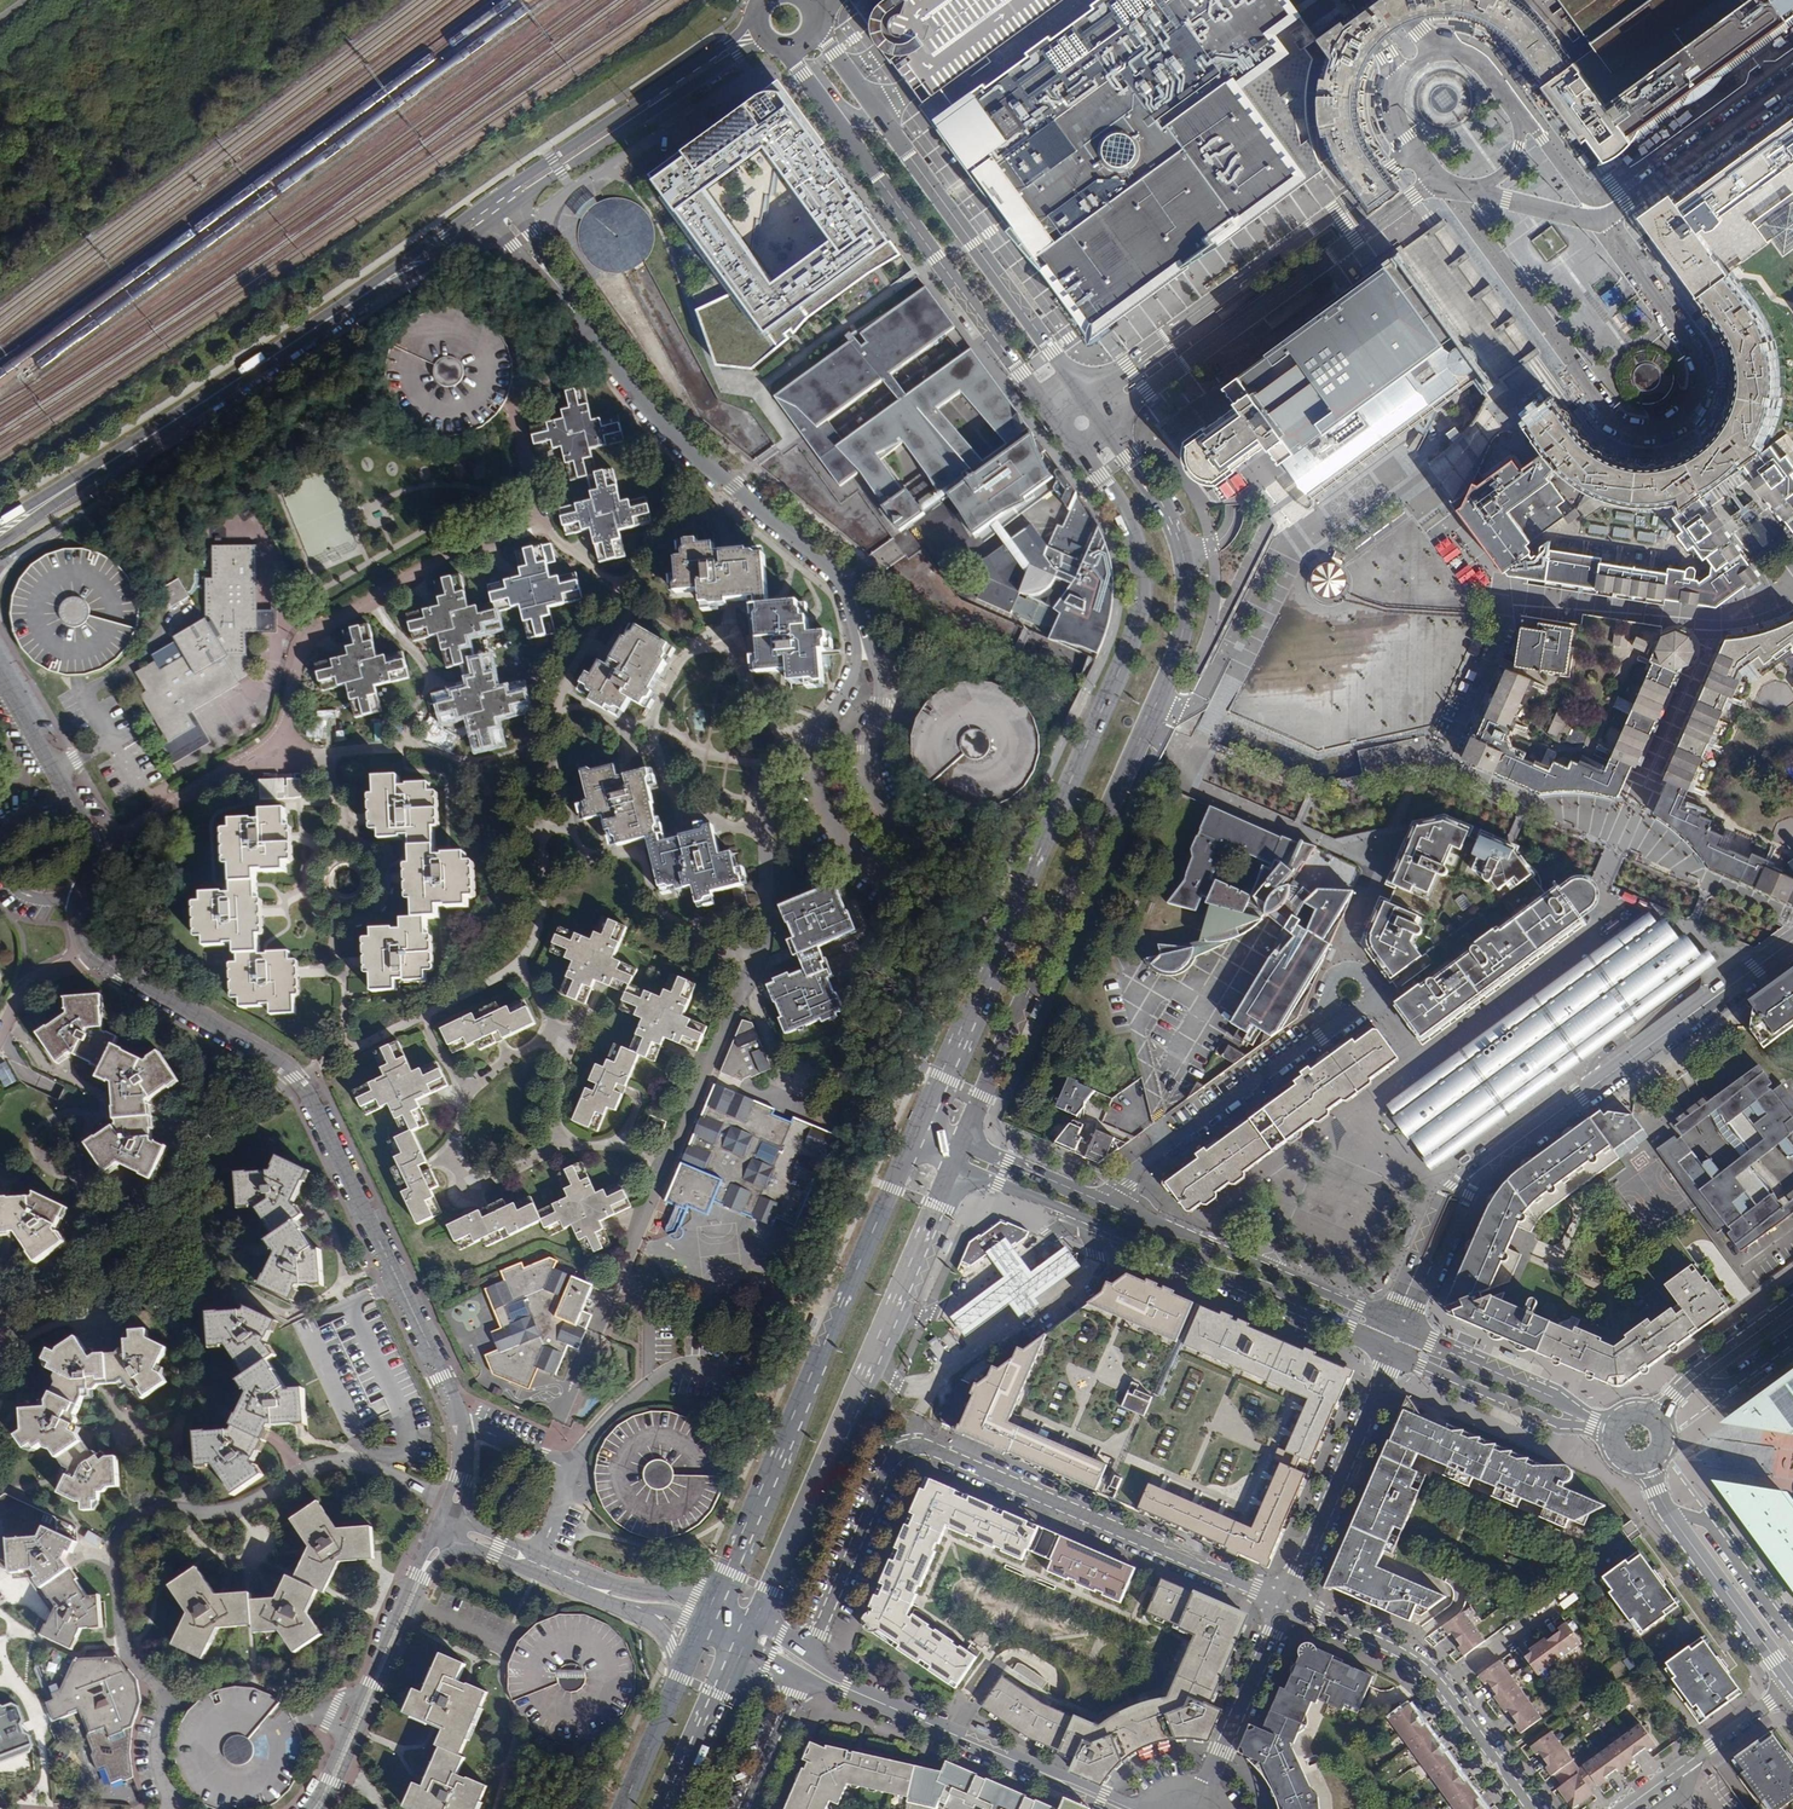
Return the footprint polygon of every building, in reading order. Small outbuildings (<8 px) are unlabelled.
[(1064,0),(891,0),(886,3),(881,8),(877,15),(875,22),(875,28),(877,33),(878,37),(883,44),(886,47),(888,48),(894,52),(900,53),(901,55),(895,60),(925,102),(1064,0)] [(925,102),(998,201),(1001,198),(1009,209),(1025,230),(1021,233),(1093,331),(1202,251),(1212,244),(1209,240),(1238,219),(1241,222),(1321,164),(1316,152),(1312,136),(1309,121),(1308,106),(1308,93),(1309,82),(1312,66),(1314,58),(1307,47),(1317,40),(1288,0),(1064,0),(925,102)] [(1412,0),(1371,0),(1356,10),(1348,17),(1345,19),(1370,52),(1372,51),(1379,46),(1407,26),(1421,16),(1423,15),(1412,0)] [(1423,15),(1430,13),(1437,12),(1449,12),(1455,13),(1467,16),(1492,27),(1508,39),(1543,85),(1575,62),(1574,60),(1548,24),(1530,7),(1520,0),(1412,0),(1423,15)] [(1593,45),(1574,60),(1575,62),(1543,85),(1556,104),(1597,159),(1792,14),(1792,0),(1560,0),(1593,45)] [(1319,86),(1319,97),(1319,99),(1320,121),(1323,134),(1326,142),(1332,158),(1336,166),(1344,177),(1375,155),(1370,147),(1366,140),(1360,120),(1358,111),(1357,105),(1358,93),(1362,69),(1370,52),(1345,19),(1318,39),(1329,54),(1326,57),(1322,69),(1319,86)] [(727,276),(730,275),(732,281),(727,283),(729,288),(694,301),(722,372),(753,369),(771,354),(782,344),(790,338),(786,331),(790,328),(795,334),(804,326),(825,310),(862,283),(870,277),(876,274),(874,271),(878,268),(881,271),(904,258),(885,232),(881,234),(868,216),(871,213),(824,149),(808,133),(800,139),(782,114),(787,111),(784,94),(781,94),(775,95),(767,97),(760,100),(764,107),(756,113),(751,107),(750,104),(721,124),(724,127),(736,147),(709,164),(700,151),(684,161),(686,165),(674,172),(668,162),(651,173),(703,256),(727,276)] [(800,139),(808,133),(824,149),(784,94),(787,111),(782,114),(800,139)] [(764,107),(760,100),(751,107),(756,113),(764,107)] [(1676,203),(1670,195),(1638,218),(1698,296),(1696,297),(1721,330),(1724,335),(1731,350),(1733,360),(1735,371),(1735,382),(1733,393),(1730,403),(1726,414),(1721,423),(1715,432),(1707,440),(1699,447),(1696,449),(1685,456),(1675,459),(1659,463),(1648,464),(1637,463),(1626,462),(1616,458),(1601,451),(1588,441),(1581,433),(1576,428),(1557,400),(1524,424),(1544,450),(1541,452),(1545,457),(1548,461),(1551,465),(1555,468),(1559,472),(1563,476),(1567,479),(1571,482),(1576,485),(1580,488),(1585,490),(1589,492),(1594,495),(1599,496),(1604,499),(1609,500),(1614,501),(1619,503),(1625,504),(1630,504),(1635,505),(1640,505),(1646,505),(1651,505),(1656,505),(1661,504),(1667,504),(1672,503),(1677,501),(1684,510),(1703,496),(1746,463),(1763,451),(1757,443),(1759,438),(1762,433),(1764,429),(1766,424),(1768,419),(1769,414),(1771,409),(1772,404),(1773,399),(1774,394),(1774,389),(1775,383),(1775,378),(1775,373),(1775,368),(1774,363),(1773,357),(1773,352),(1772,347),(1770,342),(1769,338),(1767,332),(1765,328),(1763,323),(1761,318),(1759,314),(1756,309),(1753,305),(1750,301),(1748,302),(1697,232),(1792,162),(1792,117),(1676,203)] [(736,147),(724,127),(668,162),(674,172),(686,165),(684,161),(700,151),(709,164),(736,147)] [(1379,160),(1375,155),(1344,177),(1347,182),(1351,187),(1382,164),(1379,160)] [(1697,232),(1748,302),(1750,301),(1753,305),(1756,309),(1759,314),(1761,318),(1763,323),(1765,328),(1767,332),(1769,338),(1770,342),(1772,347),(1773,352),(1773,357),(1774,363),(1775,368),(1775,373),(1775,378),(1775,383),(1774,389),(1774,394),(1773,399),(1772,404),(1771,409),(1769,414),(1768,419),(1766,424),(1764,429),(1762,433),(1759,438),(1757,443),(1763,451),(1746,463),(1755,475),(1792,527),(1792,162),(1697,232)] [(1401,190),(1393,179),(1362,202),(1370,213),(1401,190)] [(598,202),(595,196),(576,215),(583,218),(586,213),(593,205),(598,202)] [(881,234),(885,232),(871,213),(868,216),(881,234)] [(714,278),(694,301),(729,288),(727,283),(732,281),(730,275),(727,276),(703,256),(714,278)] [(1274,424),(1294,451),(1295,453),(1284,462),(1306,494),(1308,493),(1406,420),(1427,405),(1476,369),(1477,360),(1467,346),(1460,347),(1458,344),(1461,343),(1400,258),(1239,377),(1268,416),(1274,424)] [(1013,519),(991,492),(1019,472),(1026,480),(1040,464),(1041,461),(1042,454),(1045,452),(1042,447),(1024,422),(925,287),(911,298),(885,316),(854,336),(852,335),(848,337),(847,338),(851,343),(850,345),(845,340),(815,369),(775,397),(784,411),(818,459),(840,488),(859,474),(869,485),(874,492),(874,495),(882,509),(900,533),(925,515),(908,491),(905,493),(881,461),(904,444),(926,475),(942,502),(948,498),(961,514),(973,537),(977,535),(983,542),(1003,528),(1013,519)] [(500,335),(488,321),(471,312),(455,308),(437,309),(419,315),(407,323),(393,339),(385,357),(384,373),(387,390),(395,410),(408,423),(423,432),(440,436),(458,437),(475,431),(489,423),(499,412),(508,390),(511,371),(508,351),(500,335)] [(532,334),(520,318),(509,328),(522,343),(532,334)] [(786,331),(790,338),(795,334),(790,328),(786,331)] [(534,342),(526,348),(526,355),(530,360),(537,362),(544,356),(545,349),(542,344),(534,342)] [(1469,383),(1480,397),(1491,388),(1493,387),(1483,373),(1469,383)] [(1263,442),(1274,424),(1268,416),(1239,377),(1223,388),(1236,406),(1240,411),(1233,416),(1254,446),(1262,440),(1263,442)] [(591,476),(596,474),(590,448),(623,440),(617,415),(591,421),(584,387),(558,392),(565,420),(531,427),(537,453),(562,447),(564,454),(564,458),(569,480),(591,476)] [(1236,406),(1205,430),(1208,435),(1214,431),(1233,416),(1240,411),(1236,406)] [(1235,459),(1254,446),(1233,416),(1214,431),(1235,459)] [(1280,463),(1283,461),(1282,460),(1294,451),(1274,424),(1263,442),(1280,463)] [(1235,459),(1214,431),(1208,435),(1205,430),(1203,427),(1183,441),(1185,444),(1183,453),(1185,461),(1188,469),(1192,473),(1200,480),(1210,483),(1213,483),(1215,486),(1234,472),(1229,464),(1235,459)] [(1456,427),(1446,433),(1451,440),(1460,435),(1456,427)] [(1282,460),(1283,461),(1284,462),(1295,453),(1294,451),(1282,460)] [(1478,483),(1475,479),(1471,488),(1454,501),(1508,572),(1529,575),(1528,582),(1666,602),(1667,596),(1718,605),(1759,575),(1710,507),(1703,496),(1684,510),(1677,501),(1672,503),(1667,504),(1661,504),(1656,505),(1651,505),(1646,505),(1640,505),(1635,505),(1630,504),(1625,504),(1619,503),(1614,501),(1609,500),(1604,499),(1599,496),(1594,495),(1589,492),(1585,490),(1580,488),(1576,485),(1571,482),(1567,479),(1563,476),(1559,472),(1555,468),(1551,465),(1548,461),(1545,457),(1541,452),(1524,466),(1517,456),(1515,455),(1478,483)] [(1479,468),(1475,479),(1478,483),(1515,455),(1511,454),(1484,475),(1479,468)] [(1034,490),(1035,492),(1054,478),(1041,461),(1040,464),(1026,480),(1027,481),(1034,490)] [(596,474),(591,476),(597,503),(561,511),(568,539),(589,534),(596,533),(603,566),(629,560),(623,532),(656,524),(650,498),(624,504),(616,470),(596,474)] [(991,492),(1013,519),(1042,499),(1035,492),(1033,494),(1024,482),(1026,480),(1019,472),(991,492)] [(985,587),(976,599),(1009,614),(1011,604),(1015,593),(1051,609),(1059,615),(1049,639),(1096,660),(1102,643),(1110,619),(1110,614),(1111,601),(1112,572),(1110,557),(1103,535),(1088,511),(1060,473),(1057,477),(1058,480),(1053,491),(1068,512),(1061,527),(1056,525),(1047,547),(1031,525),(977,562),(988,580),(985,587)] [(1033,494),(1035,492),(1034,490),(1027,481),(1026,480),(1024,482),(1033,494)] [(693,534),(680,535),(681,544),(678,544),(679,553),(671,555),(674,578),(669,579),(670,588),(695,587),(699,608),(715,607),(715,601),(723,600),(722,596),(729,595),(750,593),(750,600),(755,601),(765,599),(760,546),(752,547),(747,547),(743,548),(742,543),(727,544),(719,544),(716,544),(716,547),(709,547),(708,539),(693,540),(693,534)] [(521,570),(523,578),(489,586),(493,603),(496,614),(521,608),(528,641),(554,635),(547,606),(580,598),(574,573),(550,579),(546,563),(554,561),(550,544),(517,552),(521,570)] [(233,674),(239,670),(239,657),(245,657),(244,634),(255,634),(255,622),(249,622),(248,612),(255,611),(254,546),(209,546),(209,576),(203,576),(204,620),(173,638),(185,657),(161,672),(154,662),(135,674),(147,693),(141,696),(169,743),(195,727),(186,712),(238,681),(233,674)] [(50,555),(34,565),(22,579),(14,595),(11,613),(13,630),(20,648),(32,662),(48,672),(58,676),(65,678),(83,678),(99,674),(116,664),(129,648),(136,633),(139,617),(137,597),(128,579),(116,565),(101,556),(83,551),(67,551),(50,555)] [(1341,589),(1343,584),(1344,579),(1343,574),(1340,570),(1337,567),(1332,565),(1327,564),(1322,566),(1318,568),(1315,572),(1313,577),(1313,583),(1315,588),(1318,592),(1323,594),(1328,595),(1333,595),(1338,592),(1341,589)] [(438,601),(439,607),(407,615),(413,643),(440,636),(447,671),(464,667),(473,665),(466,639),(500,631),(496,614),(493,603),(467,609),(460,576),(433,583),(435,590),(438,601)] [(161,587),(169,607),(189,599),(181,579),(161,587)] [(765,599),(755,601),(757,607),(751,611),(755,645),(755,651),(747,653),(750,669),(769,667),(784,666),(785,677),(802,676),(803,685),(821,683),(817,657),(815,646),(820,644),(819,638),(822,635),(822,629),(804,630),(803,626),(803,621),(802,612),(797,612),(796,607),(793,604),(793,597),(786,597),(779,598),(774,598),(765,599)] [(255,611),(248,612),(249,622),(255,622),(262,622),(262,611),(255,611)] [(1663,629),(1663,624),(1584,612),(1583,623),(1524,614),(1522,630),(1516,629),(1513,651),(1519,653),(1518,663),(1516,666),(1515,669),(1500,663),(1473,726),(1477,728),(1475,733),(1471,732),(1460,757),(1542,793),(1565,791),(1571,789),(1581,789),(1590,790),(1622,795),(1633,772),(1637,762),(1640,763),(1685,661),(1689,659),(1695,647),(1689,635),(1692,630),(1678,625),(1662,634),(1663,629)] [(1785,626),(1772,631),(1764,634),(1751,636),(1744,637),(1733,637),(1725,637),(1660,777),(1664,778),(1661,784),(1649,814),(1653,817),(1655,819),(1660,822),(1676,836),(1685,845),(1696,858),(1704,868),(1752,889),(1792,908),(1792,877),(1787,882),(1727,854),(1696,806),(1695,801),(1747,680),(1782,660),(1792,677),(1792,622),(1785,626)] [(347,649),(349,657),(344,659),(315,665),(320,691),(347,684),(354,718),(380,712),(374,687),(407,679),(402,653),(376,659),(375,655),(368,626),(343,633),(347,649)] [(624,639),(623,638),(616,649),(610,660),(606,667),(600,663),(591,677),(587,674),(581,684),(587,687),(591,693),(594,695),(590,702),(605,710),(607,707),(613,710),(620,708),(623,711),(630,699),(642,706),(651,691),(648,689),(665,661),(660,659),(661,656),(667,646),(636,628),(634,631),(627,633),(624,639)] [(468,685),(470,692),(458,694),(437,699),(443,723),(469,717),(477,750),(503,744),(497,721),(533,713),(527,687),(497,694),(489,661),(473,665),(464,667),(468,685)] [(238,681),(244,678),(239,670),(233,674),(238,681)] [(964,682),(945,689),(930,700),(920,714),(914,731),(913,749),(917,769),(926,785),(940,798),(955,805),(972,809),(991,808),(1008,801),(1022,791),(1034,775),(1039,758),(1041,741),(1037,722),(1028,706),(1016,694),(1006,688),(992,683),(977,681),(964,682)] [(169,743),(162,747),(174,767),(206,747),(195,727),(169,743)] [(585,766),(578,768),(585,799),(574,801),(577,821),(599,815),(607,847),(644,838),(656,835),(662,833),(662,831),(657,815),(655,816),(648,787),(656,784),(650,766),(625,773),(623,774),(615,776),(612,764),(590,769),(585,766)] [(1205,771),(1197,767),(1191,779),(1200,783),(1205,771)] [(392,772),(366,773),(367,792),(363,792),(364,815),(364,817),(364,821),(364,829),(372,828),(372,837),(396,836),(396,834),(398,834),(400,834),(403,834),(403,844),(428,843),(430,842),(429,825),(436,825),(434,789),(425,789),(425,780),(401,781),(401,783),(395,783),(393,783),(392,772)] [(300,778),(258,780),(259,799),(301,797),(300,778)] [(288,805),(264,807),(265,817),(256,818),(256,815),(254,815),(235,816),(235,826),(226,827),(227,862),(233,862),(234,879),(259,878),(259,867),(268,866),(268,869),(289,868),(288,858),(297,858),(296,843),(296,839),(296,833),(295,822),(289,822),(289,812),(288,805)] [(1298,845),(1297,847),(1281,840),(1281,842),(1243,825),(1210,810),(1167,906),(1194,914),(1200,898),(1209,901),(1210,902),(1209,907),(1207,906),(1206,906),(1196,933),(1202,934),(1198,945),(1220,937),(1225,939),(1239,931),(1240,933),(1250,929),(1256,924),(1259,921),(1263,917),(1263,919),(1268,920),(1274,937),(1265,954),(1252,980),(1240,1002),(1228,1026),(1236,1031),(1233,1037),(1256,1049),(1298,1018),(1323,960),(1352,895),(1317,892),(1311,899),(1292,884),(1315,850),(1307,848),(1298,845)] [(656,835),(644,838),(648,853),(658,893),(690,885),(695,907),(712,902),(709,890),(744,883),(740,866),(732,867),(728,851),(716,854),(712,837),(707,819),(691,823),(692,830),(675,833),(677,838),(664,841),(658,842),(656,835)] [(1388,887),(1394,889),(1425,903),(1437,878),(1441,880),(1443,880),(1444,879),(1446,878),(1447,877),(1448,875),(1448,873),(1448,871),(1448,870),(1447,869),(1446,868),(1442,866),(1452,845),(1461,849),(1467,837),(1443,827),(1412,835),(1388,887)] [(1421,961),(1394,981),(1406,997),(1421,986),(1424,990),(1427,988),(1425,985),(1426,984),(1426,983),(1426,982),(1427,981),(1428,981),(1429,981),(1431,981),(1434,983),(1470,957),(1468,955),(1468,953),(1468,952),(1469,951),(1470,950),(1471,949),(1473,949),(1490,938),(1492,941),(1545,902),(1528,879),(1513,890),(1508,884),(1495,893),(1487,883),(1485,882),(1484,881),(1483,879),(1482,878),(1482,877),(1482,875),(1483,873),(1473,869),(1479,856),(1473,854),(1478,842),(1467,837),(1461,849),(1452,845),(1442,866),(1446,868),(1447,869),(1448,870),(1448,871),(1448,873),(1448,875),(1447,877),(1446,878),(1444,879),(1443,880),(1441,880),(1437,878),(1425,903),(1394,889),(1386,906),(1418,920),(1414,928),(1418,929),(1421,931),(1421,932),(1421,935),(1421,937),(1419,938),(1418,939),(1417,939),(1415,939),(1413,938),(1409,946),(1421,961)] [(1512,857),(1478,842),(1473,854),(1479,856),(1473,869),(1483,873),(1482,875),(1482,877),(1482,878),(1483,879),(1484,881),(1485,882),(1487,883),(1495,893),(1508,884),(1513,890),(1528,879),(1512,857)] [(403,844),(402,844),(403,861),(398,862),(398,873),(398,874),(399,879),(400,898),(405,898),(406,916),(420,915),(430,914),(430,903),(438,903),(438,905),(462,904),(461,894),(471,894),(469,859),(459,859),(458,849),(452,850),(450,850),(449,850),(436,850),(436,852),(428,853),(428,843),(403,844)] [(259,878),(234,879),(234,883),(234,885),(235,888),(235,891),(226,892),(226,889),(204,890),(204,900),(196,900),(197,937),(206,936),(206,945),(229,944),(229,943),(237,942),(238,952),(239,952),(261,951),(262,951),(262,933),(267,933),(266,918),(266,911),(265,906),(265,897),(260,897),(260,887),(259,883),(259,878)] [(778,1002),(784,1017),(789,1032),(819,1021),(837,1014),(844,1011),(838,995),(834,996),(823,966),(826,965),(820,948),(857,934),(856,931),(850,915),(846,916),(834,886),(780,908),(787,925),(790,924),(796,938),(802,954),(798,955),(803,967),(804,970),(805,974),(801,976),(799,972),(790,976),(774,982),(767,985),(774,1004),(778,1002)] [(1548,905),(1545,902),(1492,941),(1490,938),(1473,949),(1471,949),(1470,950),(1469,951),(1468,952),(1468,953),(1468,955),(1470,957),(1434,983),(1431,981),(1429,981),(1428,981),(1427,981),(1426,982),(1426,983),(1426,984),(1425,985),(1427,988),(1424,990),(1421,986),(1406,997),(1402,1000),(1394,1006),(1409,1025),(1419,1038),(1451,1014),(1449,1010),(1457,1004),(1459,1008),(1473,998),(1470,994),(1475,991),(1477,994),(1495,981),(1492,978),(1501,972),(1503,975),(1580,918),(1589,912),(1592,906),(1593,899),(1591,892),(1586,888),(1579,886),(1571,887),(1548,905)] [(1386,906),(1394,889),(1388,887),(1381,904),(1386,906)] [(1418,920),(1386,906),(1381,904),(1375,918),(1366,937),(1367,943),(1394,981),(1421,961),(1409,946),(1413,938),(1415,939),(1417,939),(1418,939),(1419,938),(1421,937),(1421,935),(1421,932),(1421,931),(1418,929),(1414,928),(1418,920)] [(406,916),(395,916),(396,928),(388,928),(388,926),(366,927),(367,937),(357,937),(359,957),(359,964),(359,973),(365,973),(366,990),(391,988),(391,980),(400,980),(421,979),(421,971),(431,970),(429,932),(421,933),(420,915),(406,916)] [(585,1005),(595,981),(603,984),(609,986),(625,993),(628,985),(636,968),(612,958),(625,926),(600,916),(590,939),(558,926),(547,953),(570,963),(557,994),(585,1005)] [(1459,1008),(1451,1014),(1419,1038),(1423,1044),(1585,926),(1586,925),(1580,918),(1503,975),(1495,981),(1477,994),(1473,998),(1459,1008)] [(1645,919),(1388,1108),(1431,1167),(1709,963),(1701,953),(1694,958),(1680,939),(1673,944),(1659,924),(1652,929),(1645,919)] [(1261,923),(1259,921),(1256,924),(1250,929),(1240,933),(1239,931),(1225,939),(1220,937),(1198,945),(1171,947),(1171,950),(1194,949),(1194,960),(1226,944),(1225,942),(1233,940),(1244,936),(1256,928),(1261,923)] [(796,956),(798,955),(802,954),(796,938),(787,942),(789,946),(792,945),(796,956)] [(1190,968),(1194,960),(1194,949),(1171,950),(1171,947),(1157,947),(1160,953),(1142,961),(1149,971),(1154,974),(1156,976),(1165,978),(1169,978),(1174,977),(1180,975),(1186,972),(1190,968)] [(261,951),(239,952),(240,962),(231,962),(232,998),(242,998),(242,1007),(264,1006),(263,1005),(272,1004),(272,1014),(298,1013),(297,995),(302,995),(301,979),(301,971),(301,967),(300,958),(292,958),(292,950),(269,951),(269,953),(268,953),(266,953),(264,953),(261,953),(261,951)] [(771,974),(774,982),(790,976),(786,968),(771,974)] [(1748,1001),(1753,1007),(1792,977),(1792,968),(1748,1001)] [(660,997),(628,985),(625,993),(618,1010),(640,1019),(627,1051),(638,1055),(655,1062),(661,1046),(662,1044),(664,1039),(696,1052),(706,1026),(682,1016),(695,982),(670,972),(660,997)] [(1492,978),(1495,981),(1503,975),(1501,972),(1492,978)] [(1753,1007),(1750,1023),(1764,1042),(1774,1035),(1776,1039),(1792,1027),(1792,977),(1753,1007)] [(103,995),(63,998),(66,1017),(36,1036),(57,1066),(65,1060),(71,1057),(101,1069),(113,1048),(119,1038),(104,1029),(103,995)] [(498,1003),(442,1029),(453,1053),(477,1042),(481,1050),(497,1043),(500,1041),(504,1039),(536,1024),(524,1000),(502,1010),(498,1003)] [(1449,1010),(1451,1014),(1459,1008),(1457,1004),(1449,1010)] [(839,1018),(837,1014),(819,1021),(820,1025),(839,1018)] [(784,1035),(789,1032),(784,1017),(778,1019),(784,1035)] [(752,1079),(772,1072),(753,1024),(744,1021),(737,1037),(741,1050),(737,1059),(729,1056),(722,1073),(743,1081),(746,1073),(750,1072),(752,1079)] [(1371,1023),(1314,1064),(1319,1072),(1313,1076),(1308,1069),(1248,1112),(1272,1145),(1394,1055),(1371,1023)] [(1763,1049),(1776,1039),(1774,1035),(1764,1042),(1750,1023),(1749,1030),(1763,1049)] [(741,1050),(737,1037),(737,1038),(729,1056),(737,1059),(741,1050)] [(410,1070),(396,1041),(372,1052),(383,1075),(352,1090),(364,1116),(386,1105),(400,1136),(411,1131),(427,1124),(421,1109),(416,1100),(447,1085),(435,1059),(410,1070)] [(627,1051),(612,1045),(603,1068),(594,1064),(570,1121),(597,1132),(607,1108),(614,1111),(621,1094),(625,1086),(638,1055),(627,1051)] [(144,1062),(113,1048),(101,1069),(98,1082),(112,1088),(113,1103),(114,1122),(154,1118),(151,1101),(181,1083),(158,1052),(144,1062)] [(1232,1067),(1244,1058),(1226,1048),(1219,1059),(1232,1067)] [(1394,1055),(1272,1145),(1267,1148),(1271,1154),(1399,1062),(1394,1055)] [(17,1081),(6,1061),(0,1065),(0,1082),(3,1088),(17,1081)] [(1319,1072),(1314,1064),(1308,1069),(1313,1076),(1319,1072)] [(1655,1148),(1717,1232),(1729,1224),(1732,1229),(1727,1232),(1741,1251),(1789,1215),(1780,1205),(1777,1199),(1774,1190),(1767,1182),(1757,1174),(1754,1168),(1752,1170),(1749,1165),(1778,1144),(1782,1150),(1788,1156),(1786,1157),(1787,1159),(1792,1156),(1792,1097),(1781,1081),(1770,1090),(1767,1085),(1770,1082),(1758,1065),(1709,1101),(1717,1110),(1728,1129),(1728,1130),(1732,1135),(1742,1143),(1744,1148),(1747,1145),(1751,1150),(1721,1172),(1720,1170),(1716,1165),(1713,1162),(1711,1161),(1713,1160),(1711,1157),(1702,1162),(1704,1164),(1702,1165),(1681,1135),(1678,1137),(1675,1134),(1655,1148)] [(737,1095),(743,1081),(722,1073),(716,1086),(737,1095)] [(1075,1084),(1067,1080),(1053,1110),(1074,1119),(1082,1111),(1083,1105),(1093,1093),(1075,1084)] [(1194,1084),(1181,1104),(1202,1089),(1194,1084)] [(835,1137),(806,1125),(800,1137),(790,1133),(794,1125),(774,1117),(770,1125),(760,1120),(765,1108),(760,1106),(760,1105),(737,1095),(716,1086),(668,1203),(678,1207),(670,1227),(668,1230),(667,1231),(666,1234),(667,1235),(676,1232),(678,1226),(682,1227),(690,1207),(694,1209),(701,1193),(699,1192),(695,1191),(697,1186),(702,1188),(716,1194),(713,1202),(773,1227),(776,1220),(789,1189),(810,1198),(835,1137)] [(775,1112),(765,1108),(760,1120),(770,1125),(774,1117),(775,1112)] [(1590,1118),(1593,1122),(1605,1114),(1601,1109),(1590,1118)] [(1267,1148),(1272,1145),(1248,1112),(1244,1116),(1267,1148)] [(1605,1114),(1593,1122),(1605,1139),(1634,1117),(1632,1114),(1606,1112),(1605,1114)] [(667,1123),(649,1116),(643,1132),(660,1139),(667,1123)] [(1237,1121),(1230,1126),(1253,1158),(1260,1153),(1267,1148),(1244,1116),(1237,1121)] [(1635,1116),(1634,1117),(1605,1139),(1615,1152),(1644,1130),(1635,1116)] [(154,1118),(114,1122),(116,1126),(85,1145),(106,1177),(120,1168),(124,1170),(152,1185),(169,1147),(154,1139),(154,1118)] [(1529,1171),(1565,1144),(1570,1140),(1590,1125),(1593,1122),(1590,1118),(1528,1165),(1511,1176),(1502,1185),(1491,1202),(1484,1214),(1443,1309),(1453,1305),(1482,1238),(1521,1255),(1530,1233),(1491,1216),(1498,1202),(1506,1191),(1516,1181),(1524,1175),(1529,1171)] [(796,1121),(794,1125),(790,1133),(800,1137),(806,1125),(796,1121)] [(1615,1152),(1605,1139),(1593,1122),(1590,1125),(1570,1140),(1576,1148),(1571,1152),(1565,1144),(1529,1171),(1535,1179),(1530,1183),(1524,1175),(1516,1181),(1506,1191),(1498,1202),(1491,1216),(1530,1233),(1532,1230),(1538,1219),(1544,1213),(1584,1184),(1619,1157),(1615,1152)] [(1053,1144),(1074,1153),(1078,1143),(1080,1140),(1076,1139),(1081,1127),(1071,1123),(1053,1144)] [(1253,1158),(1230,1126),(1193,1153),(1198,1160),(1193,1164),(1188,1157),(1160,1178),(1180,1206),(1187,1207),(1253,1158)] [(411,1131),(400,1136),(386,1143),(408,1190),(400,1194),(415,1226),(442,1213),(431,1191),(438,1188),(430,1172),(426,1162),(411,1131)] [(1087,1147),(1083,1157),(1099,1165),(1100,1164),(1117,1152),(1111,1143),(1112,1140),(1093,1132),(1087,1147)] [(1570,1140),(1565,1144),(1571,1152),(1576,1148),(1570,1140)] [(1074,1153),(1083,1157),(1087,1147),(1078,1143),(1074,1153)] [(1074,1153),(1053,1144),(1051,1146),(1073,1155),(1074,1153)] [(1198,1160),(1193,1153),(1188,1157),(1193,1164),(1198,1160)] [(298,1195),(312,1170),(277,1154),(269,1171),(235,1173),(237,1212),(255,1211),(273,1237),(297,1223),(302,1220),(292,1206),(295,1200),(298,1195)] [(1099,1165),(1083,1157),(1082,1159),(1098,1166),(1099,1165)] [(1257,1165),(1253,1158),(1187,1207),(1180,1206),(1187,1216),(1257,1165)] [(566,1196),(538,1209),(544,1222),(552,1238),(573,1228),(588,1259),(613,1247),(607,1234),(605,1230),(602,1223),(635,1208),(622,1180),(598,1191),(584,1161),(556,1175),(566,1196)] [(1535,1179),(1529,1171),(1524,1175),(1530,1183),(1535,1179)] [(708,1214),(713,1202),(716,1194),(702,1188),(697,1186),(695,1191),(699,1192),(701,1193),(694,1209),(708,1214)] [(797,1229),(810,1198),(789,1189),(776,1220),(797,1229)] [(0,1201),(0,1239),(16,1238),(35,1269),(68,1245),(59,1232),(61,1227),(70,1212),(36,1194),(30,1200),(0,1201)] [(479,1212),(447,1227),(459,1252),(483,1241),(487,1249),(544,1222),(538,1209),(532,1196),(508,1207),(505,1200),(486,1209),(482,1210),(479,1212)] [(1008,1223),(1001,1220),(983,1240),(986,1242),(1003,1223),(1007,1225),(1008,1223)] [(297,1223),(273,1237),(265,1243),(268,1249),(275,1258),(258,1290),(295,1306),(300,1291),(325,1289),(322,1251),(316,1252),(300,1228),(297,1223)] [(995,1248),(1008,1250),(1017,1244),(1018,1246),(1027,1239),(1031,1232),(1008,1223),(1007,1225),(1003,1223),(986,1242),(983,1240),(962,1263),(973,1267),(988,1256),(990,1254),(989,1252),(995,1248)] [(684,1228),(682,1227),(678,1235),(671,1239),(675,1242),(681,1242),(684,1241),(685,1238),(686,1236),(686,1231),(684,1228)] [(1520,1346),(1536,1353),(1550,1321),(1533,1314),(1538,1303),(1536,1301),(1533,1299),(1531,1299),(1529,1301),(1524,1310),(1501,1301),(1505,1293),(1484,1301),(1481,1293),(1509,1282),(1510,1281),(1521,1255),(1482,1238),(1453,1305),(1461,1301),(1464,1309),(1454,1313),(1455,1316),(1457,1319),(1498,1336),(1499,1334),(1503,1336),(1502,1338),(1510,1342),(1517,1326),(1527,1330),(1520,1346)] [(1018,1246),(1017,1244),(1008,1250),(995,1248),(989,1252),(990,1254),(988,1256),(1005,1279),(951,1319),(966,1339),(1011,1306),(1022,1322),(1042,1307),(1037,1301),(1082,1268),(1066,1248),(1032,1273),(1014,1249),(1018,1246)] [(487,1334),(493,1350),(501,1371),(521,1362),(537,1369),(554,1376),(566,1346),(575,1351),(584,1329),(577,1326),(581,1315),(578,1314),(589,1289),(595,1292),(597,1287),(590,1285),(589,1287),(551,1270),(554,1263),(545,1259),(519,1270),(518,1266),(498,1273),(502,1283),(482,1290),(497,1330),(487,1334)] [(1694,1273),(1695,1273),(1698,1271),(1693,1264),(1689,1266),(1694,1273)] [(1683,1311),(1698,1331),(1723,1312),(1721,1309),(1727,1304),(1711,1282),(1705,1286),(1700,1280),(1695,1273),(1694,1273),(1689,1266),(1665,1284),(1678,1302),(1682,1303),(1684,1303),(1688,1308),(1683,1311)] [(978,1391),(960,1429),(959,1432),(1101,1494),(1110,1469),(1012,1425),(1050,1340),(1093,1309),(1120,1320),(1312,1403),(1256,1532),(1162,1491),(1152,1487),(1142,1512),(1269,1566),(1353,1373),(1352,1372),(1173,1293),(1129,1275),(980,1385),(978,1391)] [(1705,1286),(1711,1282),(1706,1275),(1700,1280),(1705,1286)] [(365,1281),(354,1286),(356,1292),(367,1286),(365,1281)] [(1692,1335),(1698,1331),(1683,1311),(1688,1308),(1684,1303),(1682,1303),(1680,1305),(1673,1310),(1692,1335)] [(229,1350),(246,1379),(270,1365),(278,1360),(275,1357),(279,1354),(273,1345),(266,1350),(280,1322),(245,1304),(243,1306),(240,1313),(207,1313),(210,1352),(229,1350)] [(1559,1325),(1550,1321),(1536,1353),(1609,1383),(1613,1375),(1611,1364),(1625,1362),(1626,1374),(1631,1380),(1684,1341),(1692,1335),(1673,1310),(1672,1308),(1652,1323),(1649,1318),(1625,1336),(1627,1338),(1622,1342),(1624,1354),(1610,1356),(1609,1344),(1602,1342),(1603,1339),(1577,1328),(1561,1325),(1559,1325)] [(584,1329),(589,1318),(581,1315),(577,1326),(584,1329)] [(1561,1325),(1577,1328),(1581,1319),(1572,1315),(1571,1318),(1560,1322),(1559,1325),(1561,1325)] [(1515,1344),(1520,1346),(1527,1330),(1517,1326),(1510,1342),(1515,1344)] [(107,1358),(108,1386),(115,1387),(118,1387),(121,1392),(128,1388),(131,1393),(136,1393),(142,1402),(167,1385),(164,1379),(166,1371),(158,1369),(168,1350),(149,1342),(148,1333),(130,1334),(124,1338),(126,1350),(107,1354),(107,1358)] [(108,1386),(107,1358),(96,1356),(93,1351),(86,1353),(77,1340),(56,1352),(55,1356),(49,1352),(42,1363),(45,1372),(57,1378),(54,1380),(56,1385),(50,1396),(76,1407),(79,1409),(83,1400),(91,1400),(91,1395),(93,1395),(94,1392),(99,1388),(102,1388),(108,1386)] [(1624,1354),(1622,1342),(1615,1347),(1609,1344),(1610,1356),(1624,1354)] [(532,1390),(537,1369),(521,1362),(501,1371),(493,1350),(484,1355),(491,1373),(532,1390)] [(1620,1388),(1631,1380),(1626,1374),(1625,1362),(1611,1364),(1613,1375),(1609,1383),(1620,1388)] [(285,1390),(270,1365),(246,1379),(237,1384),(248,1397),(239,1415),(238,1419),(235,1425),(233,1430),(235,1431),(266,1444),(268,1439),(272,1429),(296,1428),(303,1428),(306,1428),(304,1390),(285,1390)] [(956,1427),(960,1429),(978,1391),(972,1388),(969,1383),(962,1380),(957,1382),(940,1420),(942,1424),(949,1426),(952,1428),(956,1427)] [(1791,1384),(1789,1381),(1786,1383),(1783,1391),(1772,1398),(1770,1395),(1748,1411),(1749,1413),(1734,1423),(1792,1433),(1792,1383),(1791,1384)] [(1147,1418),(1156,1398),(1133,1388),(1124,1408),(1147,1418)] [(76,1407),(50,1396),(46,1406),(47,1411),(21,1413),(22,1434),(15,1440),(24,1453),(33,1456),(43,1450),(45,1454),(51,1454),(57,1464),(82,1446),(77,1435),(75,1435),(73,1435),(74,1429),(64,1425),(66,1417),(73,1417),(76,1407)] [(1416,1481),(1419,1473),(1413,1469),(1419,1454),(1420,1452),(1422,1453),(1423,1453),(1425,1452),(1427,1451),(1428,1449),(1427,1447),(1427,1445),(1425,1444),(1424,1443),(1430,1427),(1424,1418),(1408,1397),(1392,1434),(1394,1435),(1392,1442),(1389,1441),(1369,1488),(1370,1498),(1367,1504),(1363,1502),(1339,1558),(1325,1589),(1347,1588),(1358,1593),(1389,1606),(1386,1612),(1395,1615),(1397,1611),(1402,1613),(1411,1622),(1418,1605),(1430,1610),(1448,1597),(1410,1581),(1408,1585),(1400,1582),(1402,1578),(1379,1567),(1386,1551),(1393,1535),(1396,1528),(1399,1519),(1392,1516),(1398,1501),(1406,1504),(1413,1488),(1416,1481)] [(666,1412),(647,1413),(629,1418),(614,1429),(603,1443),(597,1457),(595,1466),(594,1477),(596,1489),(597,1496),(606,1513),(618,1526),(633,1535),(649,1539),(668,1539),(685,1534),(701,1523),(713,1510),(720,1492),(722,1474),(719,1457),(710,1438),(699,1427),(692,1422),(684,1417),(666,1412)] [(1447,1428),(1424,1418),(1430,1427),(1424,1443),(1425,1444),(1427,1445),(1427,1447),(1428,1449),(1427,1451),(1425,1452),(1423,1453),(1422,1453),(1420,1452),(1419,1454),(1434,1461),(1447,1428)] [(1499,1483),(1498,1485),(1505,1489),(1521,1501),(1522,1499),(1524,1494),(1547,1503),(1546,1507),(1554,1510),(1569,1522),(1570,1519),(1586,1526),(1591,1515),(1595,1506),(1597,1501),(1565,1487),(1566,1483),(1571,1481),(1573,1478),(1575,1475),(1575,1472),(1573,1469),(1570,1466),(1568,1466),(1564,1466),(1562,1467),(1559,1469),(1558,1471),(1553,1469),(1547,1466),(1537,1466),(1538,1463),(1504,1448),(1502,1452),(1488,1446),(1490,1442),(1456,1427),(1454,1432),(1447,1428),(1434,1461),(1449,1467),(1450,1465),(1458,1468),(1473,1480),(1474,1478),(1476,1473),(1499,1483)] [(266,1444),(235,1431),(231,1436),(194,1436),(199,1473),(217,1474),(233,1501),(264,1479),(255,1465),(266,1444)] [(88,1445),(82,1446),(57,1464),(62,1469),(60,1475),(66,1476),(62,1487),(60,1491),(58,1496),(78,1506),(81,1506),(81,1515),(94,1514),(102,1506),(100,1496),(104,1495),(109,1491),(119,1491),(117,1460),(117,1459),(106,1458),(103,1452),(99,1458),(95,1452),(90,1451),(89,1448),(88,1445)] [(1458,1468),(1450,1465),(1449,1467),(1445,1476),(1470,1487),(1473,1480),(1458,1468)] [(1428,1476),(1419,1473),(1416,1481),(1424,1485),(1428,1476)] [(1497,1488),(1498,1485),(1499,1483),(1476,1473),(1474,1478),(1497,1488)] [(929,1480),(925,1478),(920,1491),(924,1493),(929,1480)] [(995,1546),(994,1547),(1002,1550),(1001,1553),(1021,1562),(1026,1550),(1028,1551),(1036,1531),(1026,1527),(1028,1523),(1004,1512),(1002,1517),(991,1512),(994,1508),(969,1497),(967,1502),(953,1496),(956,1491),(929,1480),(924,1493),(920,1491),(909,1514),(914,1516),(909,1528),(905,1525),(894,1549),(899,1551),(894,1562),(890,1560),(879,1585),(884,1586),(879,1598),(875,1596),(869,1609),(874,1611),(873,1613),(867,1614),(863,1619),(862,1623),(862,1627),(864,1630),(868,1633),(874,1635),(875,1634),(879,1632),(900,1646),(898,1650),(951,1685),(954,1681),(959,1684),(980,1653),(969,1646),(965,1651),(960,1647),(959,1649),(952,1644),(954,1642),(944,1636),(942,1640),(934,1634),(935,1632),(928,1628),(930,1626),(913,1615),(910,1619),(908,1617),(913,1605),(908,1604),(912,1593),(915,1594),(918,1587),(920,1588),(936,1552),(933,1552),(936,1545),(938,1546),(943,1535),(940,1534),(944,1525),(947,1526),(949,1527),(948,1530),(966,1538),(967,1536),(974,1538),(973,1541),(983,1546),(985,1541),(995,1546)] [(1505,1489),(1498,1485),(1497,1488),(1493,1497),(1518,1508),(1521,1501),(1505,1489)] [(1786,1498),(1719,1487),(1752,1532),(1758,1534),(1765,1542),(1761,1544),(1764,1548),(1771,1550),(1778,1559),(1774,1562),(1777,1565),(1783,1567),(1791,1578),(1788,1580),(1790,1584),(1792,1585),(1792,1507),(1786,1498)] [(1421,1491),(1413,1488),(1406,1504),(1398,1501),(1392,1516),(1399,1519),(1396,1528),(1404,1532),(1421,1491)] [(969,1497),(956,1491),(953,1496),(967,1502),(969,1497)] [(5,1493),(0,1497),(0,1572),(12,1578),(29,1579),(39,1594),(71,1573),(65,1564),(68,1557),(70,1558),(76,1545),(57,1533),(55,1518),(5,1493)] [(1545,1508),(1546,1507),(1547,1503),(1524,1494),(1522,1499),(1545,1508)] [(1607,1506),(1597,1501),(1595,1506),(1591,1515),(1607,1506)] [(318,1502),(290,1521),(311,1550),(309,1553),(298,1574),(295,1581),(319,1593),(325,1596),(328,1591),(329,1589),(340,1565),(365,1564),(371,1563),(375,1563),(372,1528),(339,1531),(318,1502)] [(1554,1510),(1546,1507),(1545,1508),(1541,1518),(1566,1529),(1569,1522),(1554,1510)] [(1004,1512),(994,1508),(991,1512),(1002,1517),(1004,1512)] [(914,1516),(909,1514),(905,1525),(909,1528),(914,1516)] [(1621,1529),(1628,1538),(1639,1531),(1632,1521),(1621,1529)] [(1038,1527),(1028,1523),(1026,1527),(1036,1531),(1038,1527)] [(1642,1535),(1639,1531),(1628,1538),(1632,1543),(1639,1537),(1642,1535)] [(1752,1532),(1761,1544),(1765,1542),(1758,1534),(1752,1532)] [(1401,1538),(1393,1535),(1386,1551),(1394,1554),(1401,1538)] [(1070,1541),(1060,1536),(1058,1541),(1068,1545),(1070,1541)] [(995,1546),(985,1541),(983,1546),(994,1550),(994,1547),(995,1546)] [(1068,1579),(1075,1582),(1076,1580),(1086,1584),(1084,1589),(1094,1593),(1095,1590),(1102,1593),(1101,1596),(1119,1604),(1133,1573),(1127,1570),(1129,1566),(1105,1556),(1103,1560),(1092,1555),(1094,1551),(1070,1541),(1068,1545),(1058,1541),(1049,1561),(1052,1561),(1046,1573),(1067,1581),(1068,1579)] [(1764,1548),(1774,1562),(1778,1559),(1771,1550),(1764,1548)] [(899,1551),(894,1549),(890,1560),(894,1562),(899,1551)] [(1105,1556),(1094,1551),(1092,1555),(1103,1560),(1105,1556)] [(1642,1556),(1640,1552),(1628,1561),(1630,1565),(1642,1556)] [(1630,1565),(1628,1561),(1604,1579),(1613,1592),(1610,1594),(1632,1624),(1635,1622),(1642,1632),(1645,1635),(1669,1618),(1666,1614),(1679,1605),(1666,1588),(1665,1589),(1656,1577),(1659,1575),(1656,1571),(1654,1572),(1642,1556),(1630,1565)] [(1783,1567),(1777,1565),(1788,1580),(1791,1578),(1783,1567)] [(252,1604),(251,1595),(248,1595),(245,1596),(224,1598),(220,1598),(216,1598),(198,1570),(170,1589),(189,1618),(173,1650),(204,1664),(219,1634),(251,1630),(254,1629),(252,1604)] [(71,1573),(39,1594),(53,1615),(41,1637),(73,1653),(82,1633),(97,1633),(102,1633),(100,1596),(86,1598),(77,1584),(78,1581),(71,1573)] [(1668,1587),(1659,1575),(1656,1577),(1665,1589),(1666,1588),(1668,1587)] [(319,1593),(295,1581),(288,1578),(277,1602),(274,1603),(272,1603),(252,1604),(254,1629),(255,1637),(280,1636),(295,1657),(324,1637),(309,1616),(319,1593)] [(1176,1737),(1193,1737),(1207,1707),(1247,1617),(1161,1580),(1147,1613),(1197,1635),(1193,1645),(1197,1647),(1195,1651),(1191,1649),(1171,1694),(1179,1698),(1177,1701),(1174,1701),(1171,1701),(1168,1701),(1152,1704),(1144,1705),(1132,1710),(1122,1715),(1112,1720),(1099,1730),(1097,1732),(1095,1734),(1093,1735),(1089,1734),(1093,1727),(1043,1705),(1002,1676),(981,1706),(1026,1736),(1077,1758),(1109,1772),(1114,1766),(1123,1758),(1136,1749),(1141,1747),(1140,1743),(1156,1737),(1156,1741),(1169,1738),(1176,1737)] [(1086,1584),(1076,1580),(1074,1585),(1084,1589),(1086,1584)] [(884,1586),(879,1585),(875,1594),(875,1596),(879,1598),(884,1586)] [(915,1594),(912,1593),(908,1604),(913,1605),(917,1595),(915,1594)] [(1389,1606),(1358,1593),(1355,1598),(1386,1612),(1389,1606)] [(1681,1609),(1679,1605),(1666,1614),(1669,1618),(1681,1609)] [(1402,1613),(1397,1611),(1395,1615),(1411,1622),(1402,1613)] [(1475,1627),(1464,1613),(1456,1618),(1444,1627),(1449,1635),(1453,1633),(1461,1645),(1458,1647),(1464,1656),(1485,1641),(1475,1627)] [(578,1616),(559,1616),(541,1622),(533,1628),(526,1632),(514,1647),(508,1661),(505,1679),(508,1697),(516,1716),(528,1729),(544,1738),(561,1743),(580,1743),(596,1738),(610,1729),(626,1711),(633,1688),(632,1663),(622,1643),(610,1629),(597,1621),(578,1616)] [(1642,1632),(1635,1622),(1632,1624),(1640,1634),(1642,1632)] [(1582,1643),(1567,1623),(1559,1629),(1560,1632),(1548,1641),(1546,1638),(1529,1650),(1532,1653),(1525,1657),(1528,1661),(1538,1675),(1553,1665),(1567,1654),(1582,1643)] [(944,1636),(936,1630),(935,1632),(934,1634),(942,1640),(944,1636)] [(972,1633),(969,1637),(974,1640),(972,1643),(982,1650),(984,1647),(989,1650),(991,1645),(991,1640),(990,1636),(986,1633),(982,1631),(977,1631),(972,1633)] [(900,1646),(879,1632),(875,1634),(874,1635),(898,1650),(900,1646)] [(1706,1643),(1703,1639),(1690,1649),(1694,1652),(1706,1643)] [(1261,1729),(1249,1757),(1259,1772),(1267,1784),(1273,1795),(1277,1805),(1278,1808),(1307,1808),(1317,1799),(1318,1797),(1318,1794),(1317,1792),(1315,1791),(1313,1790),(1291,1746),(1291,1742),(1288,1739),(1289,1734),(1293,1736),(1308,1700),(1311,1701),(1315,1703),(1318,1696),(1324,1698),(1323,1701),(1329,1704),(1341,1709),(1342,1706),(1356,1712),(1361,1701),(1371,1677),(1365,1672),(1359,1669),(1351,1666),(1341,1665),(1341,1663),(1339,1662),(1336,1661),(1333,1669),(1341,1673),(1338,1681),(1333,1678),(1331,1683),(1323,1679),(1333,1655),(1313,1646),(1309,1643),(1304,1642),(1301,1644),(1298,1648),(1297,1652),(1299,1656),(1284,1689),(1279,1687),(1264,1723),(1268,1724),(1265,1730),(1261,1729)] [(1667,1665),(1670,1669),(1677,1679),(1674,1681),(1678,1687),(1693,1707),(1696,1704),(1706,1718),(1729,1702),(1726,1697),(1739,1688),(1730,1676),(1732,1674),(1729,1671),(1726,1673),(1717,1660),(1718,1659),(1709,1647),(1706,1643),(1694,1652),(1690,1649),(1667,1665)] [(416,1690),(405,1714),(431,1727),(433,1728),(437,1729),(443,1732),(437,1750),(440,1751),(463,1759),(465,1754),(490,1696),(467,1687),(464,1686),(462,1685),(459,1684),(466,1667),(442,1655),(426,1695),(416,1690)] [(1342,1658),(1333,1655),(1323,1679),(1331,1683),(1333,1678),(1338,1681),(1341,1673),(1333,1669),(1336,1661),(1339,1662),(1341,1663),(1342,1658)] [(66,1707),(70,1717),(85,1711),(93,1732),(93,1735),(99,1751),(98,1756),(104,1771),(108,1770),(114,1786),(134,1780),(130,1753),(133,1726),(142,1702),(138,1679),(133,1675),(127,1669),(119,1658),(81,1659),(68,1685),(57,1689),(62,1701),(63,1706),(66,1707)] [(1729,1671),(1720,1658),(1718,1659),(1717,1660),(1726,1673),(1729,1671)] [(1510,1676),(1499,1661),(1479,1676),(1485,1684),(1488,1681),(1497,1694),(1494,1697),(1506,1713),(1509,1710),(1518,1722),(1515,1725),(1521,1733),(1541,1718),(1531,1704),(1520,1690),(1510,1676)] [(1023,1664),(1016,1663),(1012,1669),(1041,1689),(1047,1681),(1023,1664)] [(1677,1679),(1670,1669),(1667,1671),(1674,1681),(1677,1679)] [(959,1684),(954,1681),(951,1685),(956,1689),(959,1684)] [(206,1696),(193,1707),(183,1720),(177,1736),(175,1752),(179,1773),(190,1792),(206,1806),(213,1808),(266,1808),(274,1806),(289,1793),(298,1779),(304,1761),(304,1743),(298,1723),(294,1716),(289,1709),(276,1697),(259,1689),(257,1689),(239,1686),(222,1689),(206,1696)] [(1743,1693),(1739,1688),(1726,1697),(1729,1702),(1743,1693)] [(1311,1701),(1308,1700),(1293,1736),(1292,1739),(1291,1742),(1292,1743),(1311,1701)] [(53,1704),(56,1712),(59,1721),(67,1717),(63,1706),(61,1705),(56,1703),(53,1704)] [(1474,1799),(1477,1797),(1465,1782),(1463,1783),(1453,1771),(1456,1769),(1444,1753),(1441,1755),(1433,1743),(1435,1741),(1423,1724),(1420,1726),(1411,1714),(1414,1712),(1409,1704),(1387,1720),(1397,1734),(1408,1748),(1419,1763),(1429,1776),(1440,1791),(1450,1805),(1453,1808),(1481,1808),(1474,1799)] [(35,1749),(35,1746),(21,1708),(14,1706),(5,1708),(0,1706),(0,1779),(3,1772),(0,1765),(35,1752),(35,1749)] [(1210,1708),(1207,1707),(1193,1737),(1198,1738),(1210,1708)] [(25,1710),(21,1708),(35,1746),(35,1749),(37,1741),(33,1731),(30,1722),(25,1710)] [(1215,1710),(1210,1708),(1198,1738),(1202,1740),(1204,1740),(1208,1742),(1219,1712),(1215,1710)] [(1249,1757),(1261,1729),(1255,1726),(1249,1723),(1237,1752),(1243,1754),(1249,1757)] [(1640,1724),(1626,1734),(1612,1744),(1597,1755),(1578,1769),(1569,1756),(1561,1746),(1551,1732),(1531,1746),(1537,1755),(1539,1753),(1549,1765),(1546,1768),(1552,1776),(1554,1774),(1557,1772),(1565,1783),(1562,1785),(1557,1788),(1572,1808),(1573,1808),(1593,1794),(1590,1790),(1587,1786),(1594,1781),(1596,1785),(1598,1786),(1606,1780),(1604,1778),(1617,1769),(1619,1771),(1635,1760),(1633,1757),(1645,1748),(1647,1750),(1655,1744),(1640,1724)] [(1099,1730),(1093,1727),(1089,1734),(1093,1735),(1095,1734),(1097,1732),(1099,1730)] [(1773,1734),(1771,1732),(1758,1741),(1760,1744),(1773,1734)] [(1773,1808),(1781,1808),(1792,1800),(1792,1764),(1787,1756),(1789,1754),(1787,1750),(1785,1751),(1773,1734),(1760,1744),(1758,1741),(1735,1758),(1744,1770),(1741,1773),(1762,1801),(1765,1799),(1773,1808)] [(1156,1741),(1156,1737),(1140,1743),(1141,1747),(1142,1746),(1156,1741)] [(910,1793),(915,1771),(916,1765),(855,1750),(854,1752),(848,1751),(849,1749),(828,1744),(827,1746),(812,1739),(809,1745),(812,1748),(810,1753),(806,1753),(804,1758),(809,1760),(806,1767),(804,1766),(802,1772),(804,1775),(802,1778),(798,1779),(791,1795),(793,1798),(788,1808),(826,1808),(830,1800),(838,1804),(848,1783),(852,1783),(853,1781),(858,1782),(860,1785),(870,1788),(872,1785),(876,1786),(878,1789),(896,1794),(898,1791),(903,1792),(904,1796),(909,1797),(910,1793)] [(463,1759),(440,1751),(427,1780),(427,1781),(425,1785),(424,1787),(414,1785),(404,1808),(481,1808),(490,1789),(459,1778),(467,1761),(463,1759)] [(1077,1758),(1076,1761),(1101,1772),(1107,1774),(1109,1772),(1077,1758)] [(955,1773),(958,1764),(947,1759),(942,1771),(955,1773)] [(1101,1772),(1076,1761),(1074,1765),(1072,1771),(1100,1784),(1104,1777),(1107,1774),(1101,1772)] [(1056,1807),(1035,1798),(1034,1800),(1026,1797),(1027,1794),(987,1777),(986,1779),(977,1775),(978,1773),(958,1764),(955,1773),(942,1771),(939,1777),(915,1771),(910,1793),(939,1800),(939,1801),(943,1803),(953,1807),(957,1798),(955,1798),(956,1794),(965,1798),(964,1801),(962,1801),(958,1808),(967,1808),(971,1802),(989,1808),(1056,1808),(1056,1807)] [(942,1771),(916,1765),(915,1771),(939,1777),(942,1771)] [(1565,1783),(1557,1772),(1554,1774),(1562,1785),(1565,1783)] [(1596,1785),(1594,1781),(1587,1786),(1590,1790),(1596,1785)] [(962,1801),(964,1801),(965,1798),(956,1794),(955,1798),(957,1798),(953,1807),(943,1803),(939,1801),(939,1800),(910,1793),(909,1797),(908,1801),(937,1808),(937,1807),(945,1808),(958,1808),(962,1801)] [(791,1795),(785,1808),(788,1808),(793,1798),(791,1795)] [(1059,1808),(1060,1808),(1089,1808),(1089,1807),(1064,1796),(1061,1804),(1059,1808)] [(1317,1801),(1317,1799),(1307,1808),(1318,1808),(1317,1801)] [(1765,1799),(1762,1801),(1768,1808),(1773,1808),(1765,1799)]
